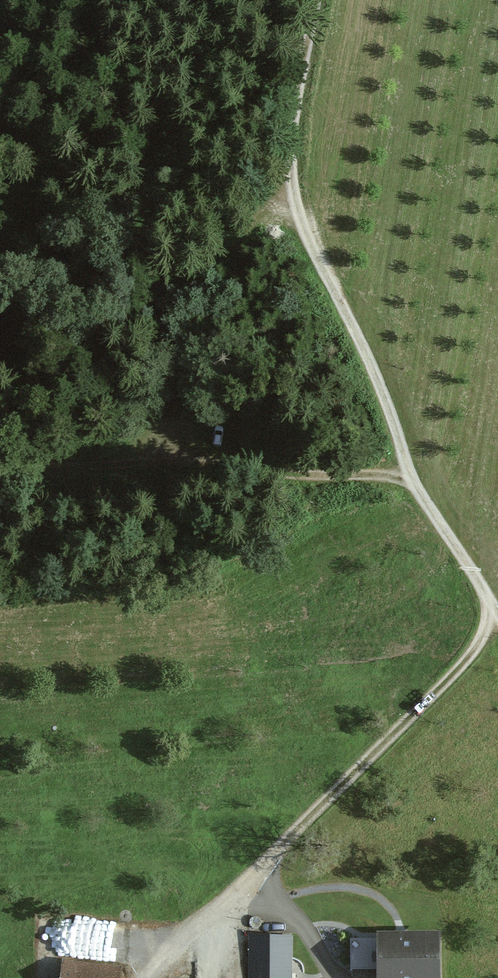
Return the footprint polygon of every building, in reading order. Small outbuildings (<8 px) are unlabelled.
[(357,940),(358,970),(382,969),(382,977),(443,977),(441,937),(357,940)] [(256,939),(255,977),(291,977),(291,940),(256,939)] [(64,964),(63,977),(123,977),(123,969),(64,964)]
